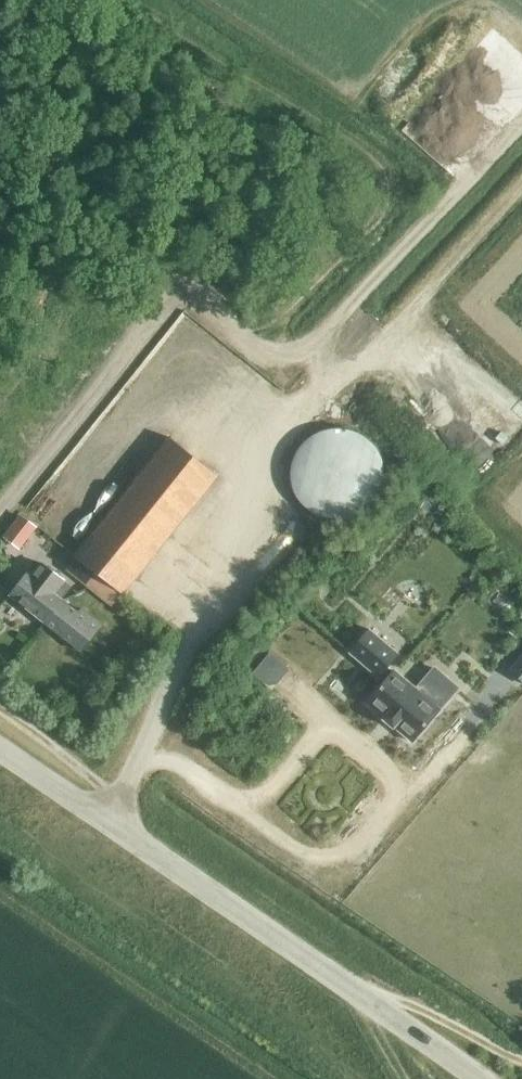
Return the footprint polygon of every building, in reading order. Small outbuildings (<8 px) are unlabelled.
[(448,131),(479,153),(505,117),(474,94),(448,131)] [(172,435),(124,496),(172,534),(186,517),(220,474),(172,435)] [(124,496),(77,555),(125,593),(158,552),(172,534),(124,496)] [(21,514),(4,535),(20,548),(37,526),(21,514)] [(77,555),(67,568),(115,606),(125,593),(77,555)] [(48,622),(65,599),(63,598),(72,586),(65,581),(66,580),(42,561),(33,573),(27,567),(9,591),(48,622)] [(83,649),(103,622),(82,607),(79,610),(65,599),(48,622),(83,649)] [(379,675),(385,681),(366,703),(384,718),(383,718),(394,727),(394,726),(412,741),(458,687),(435,668),(417,689),(395,670),(394,671),(387,665),(397,653),(369,629),(350,652),(378,676),(379,675)]
